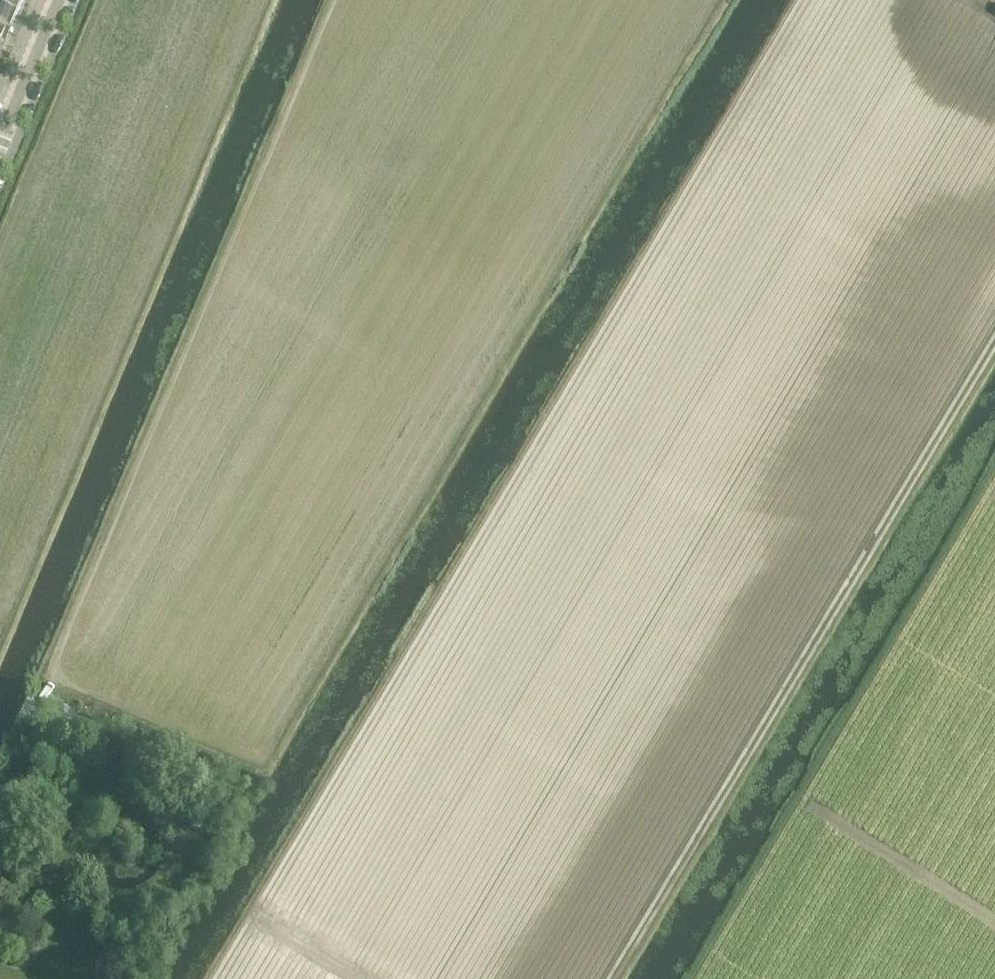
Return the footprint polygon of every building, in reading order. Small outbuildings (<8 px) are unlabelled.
[(16,13),(21,0),(0,0),(0,7),(16,13)] [(8,31),(16,13),(0,7),(0,27),(8,31)] [(1,49),(8,31),(0,27),(0,48),(1,49)]
